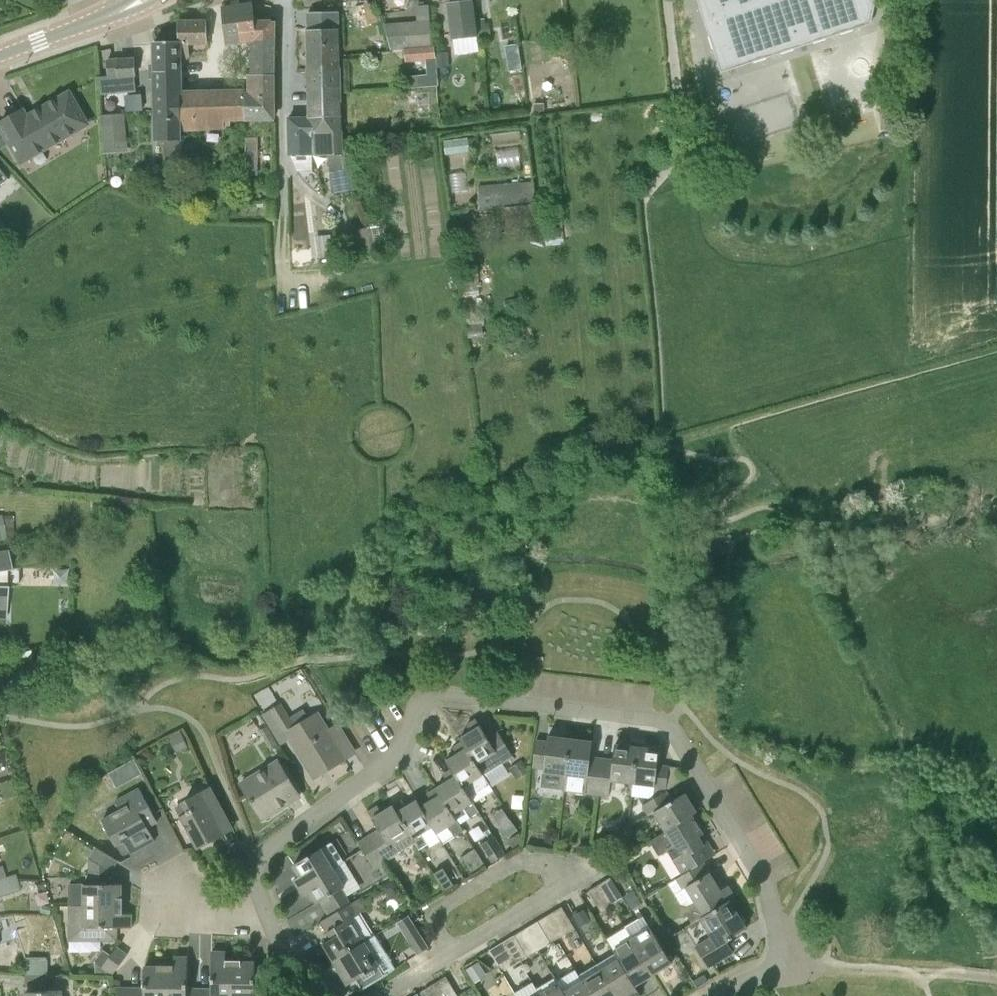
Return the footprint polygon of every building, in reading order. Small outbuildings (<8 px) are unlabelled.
[(454,2),(447,3),(451,40),(479,37),(473,0),(467,0),(454,2)] [(720,71),(868,24),(874,0),(696,0),(720,71)] [(376,16),(375,3),(355,6),(357,20),(376,16)] [(244,22),(254,22),(254,4),(223,8),(228,43),(243,41),(242,23),(244,22)] [(340,28),(339,13),(329,13),(309,13),(310,29),(340,28)] [(393,49),(408,47),(435,44),(431,21),(385,24),(393,49)] [(189,58),(188,41),(207,41),(206,22),(178,22),(179,42),(180,42),(181,58),(189,58)] [(244,22),(243,41),(251,41),(275,40),(275,22),(254,22),(244,22)] [(477,24),(479,37),(491,35),(489,22),(477,24)] [(311,70),(341,69),(340,28),(310,29),(311,70)] [(275,40),(251,41),(251,75),(274,75),(275,40)] [(154,75),(180,74),(181,58),(180,42),(179,42),(154,41),(154,63),(154,75)] [(522,69),(518,44),(506,46),(510,71),(522,69)] [(406,61),(427,59),(437,58),(436,52),(436,45),(408,48),(405,48),(405,50),(406,61)] [(449,52),(436,52),(437,58),(437,68),(450,68),(449,52)] [(109,76),(135,75),(135,59),(118,60),(107,61),(109,76)] [(311,87),(342,87),(341,69),(311,70),(311,87)] [(154,91),(180,90),(180,74),(154,75),(154,91)] [(99,76),(100,94),(136,91),(135,75),(108,76),(99,76)] [(244,117),(254,118),(274,118),(274,75),(251,75),(248,75),(248,91),(243,91),(244,93),(244,117)] [(416,87),(416,79),(406,79),(406,88),(416,87)] [(312,100),(342,99),(342,87),(311,87),(312,100)] [(180,127),(180,90),(154,91),(154,141),(165,142),(180,142),(180,127)] [(228,119),(244,117),(244,93),(243,91),(180,90),(180,127),(228,128),(228,119)] [(70,93),(46,107),(64,138),(88,124),(70,93)] [(881,94),(881,130),(897,130),(897,94),(881,94)] [(312,118),(343,116),(342,99),(312,100),(312,118)] [(21,163),(64,138),(46,107),(28,117),(24,110),(0,124),(0,126),(21,163)] [(126,114),(109,115),(102,116),(103,144),(127,142),(126,114)] [(312,155),(327,155),(331,172),(347,169),(344,154),(343,116),(312,118),(312,155)] [(290,155),(312,155),(312,118),(289,118),(290,155)] [(246,138),(246,166),(258,166),(258,138),(246,138)] [(165,142),(165,144),(165,161),(181,160),(180,142),(165,142)] [(11,182),(0,168),(0,191),(11,182)] [(505,208),(536,205),(533,181),(521,182),(479,186),(482,211),(505,208)] [(354,240),(358,255),(372,251),(368,236),(354,240)] [(3,524),(13,524),(12,516),(2,516),(3,524)] [(7,585),(5,585),(5,569),(11,568),(8,550),(0,551),(0,606),(7,606),(7,585)] [(338,725),(330,729),(320,710),(294,726),(282,702),(263,714),(282,746),(291,741),(314,778),(354,753),(338,725)] [(514,758),(508,748),(498,731),(488,737),(476,719),(467,725),(471,732),(462,737),(486,774),(514,758)] [(278,746),(267,727),(261,731),(272,749),(278,746)] [(189,748),(181,731),(169,737),(170,740),(177,753),(189,748)] [(564,788),(571,739),(548,736),(547,741),(536,740),(534,760),(533,769),(544,770),(543,773),(544,773),(542,786),(564,788)] [(484,775),(486,774),(462,737),(460,739),(462,742),(453,748),(457,754),(446,761),(452,770),(470,797),(490,785),(484,775)] [(595,795),(600,758),(591,757),(593,741),(571,739),(564,788),(564,792),(595,795)] [(632,784),(638,747),(615,744),(613,760),(600,758),(595,795),(610,797),(612,782),(632,784)] [(642,805),(666,790),(669,766),(658,765),(660,750),(638,747),(632,784),(656,788),(656,795),(642,805)] [(117,788),(143,775),(135,760),(109,774),(117,788)] [(295,789),(285,772),(278,760),(239,782),(252,802),(262,819),(288,803),(284,796),(295,789)] [(529,772),(522,760),(510,768),(516,780),(529,772)] [(479,812),(470,797),(452,770),(443,775),(447,782),(437,788),(454,815),(465,808),(471,817),(479,812)] [(227,818),(218,800),(211,787),(183,802),(189,812),(180,816),(197,848),(221,835),(216,824),(227,818)] [(147,826),(157,821),(139,788),(115,801),(119,809),(101,820),(115,843),(123,839),(132,857),(144,851),(142,848),(155,841),(147,826)] [(459,821),(454,815),(437,788),(427,794),(432,801),(422,807),(417,800),(417,801),(433,828),(437,835),(449,827),(454,836),(464,831),(459,821)] [(665,832),(692,816),(692,815),(697,812),(685,793),(673,801),(666,791),(666,790),(642,805),(648,815),(654,813),(665,832)] [(433,828),(417,801),(406,807),(402,800),(393,806),(416,844),(419,849),(428,844),(423,835),(433,828)] [(396,855),(416,844),(393,806),(382,813),(378,806),(369,812),(379,829),(370,835),(385,862),(396,855)] [(681,874),(708,858),(702,848),(704,846),(699,837),(703,834),(692,816),(665,832),(651,841),(659,856),(668,851),(681,874)] [(518,831),(511,820),(500,828),(508,839),(518,831)] [(522,844),(516,834),(508,840),(514,849),(522,844)] [(357,842),(374,868),(385,862),(370,835),(357,842)] [(495,836),(481,845),(492,863),(506,855),(495,836)] [(332,867),(333,869),(344,862),(332,842),(293,865),(300,876),(294,880),(299,887),(332,867)] [(100,866),(100,879),(112,878),(112,872),(119,861),(96,847),(88,859),(100,866)] [(484,864),(475,848),(461,857),(470,873),(484,864)] [(701,920),(730,901),(730,900),(735,897),(728,886),(720,890),(703,862),(709,859),(708,858),(681,874),(681,875),(675,878),(682,889),(686,887),(695,902),(687,906),(681,906),(679,918),(685,919),(688,916),(692,925),(700,919),(701,920)] [(16,878),(15,874),(6,877),(2,866),(0,866),(0,882),(16,878)] [(344,886),(333,869),(332,867),(299,887),(304,897),(310,893),(317,904),(321,901),(330,916),(350,904),(341,888),(344,886)] [(453,884),(443,867),(434,873),(444,890),(453,884)] [(20,890),(16,878),(0,882),(0,896),(20,890)] [(112,884),(112,878),(100,879),(100,884),(70,884),(70,908),(122,908),(122,884),(112,884)] [(613,906),(623,899),(611,878),(600,884),(613,906)] [(400,891),(394,880),(383,887),(389,898),(400,891)] [(602,913),(613,906),(600,884),(589,890),(602,913)] [(364,941),(363,940),(374,933),(362,912),(367,909),(360,897),(350,904),(330,916),(321,921),(332,938),(323,944),(332,958),(364,941)] [(696,947),(698,951),(708,968),(734,952),(727,942),(733,938),(732,936),(746,928),(730,901),(701,920),(711,938),(696,947)] [(41,912),(50,914),(51,907),(43,905),(41,912)] [(563,936),(575,929),(562,907),(550,914),(563,936)] [(122,928),(122,908),(70,908),(69,941),(111,941),(111,928),(122,928)] [(591,921),(585,910),(574,916),(580,927),(591,921)] [(551,943),(563,936),(550,914),(538,921),(551,943)] [(417,955),(429,947),(409,915),(397,922),(417,955)] [(538,951),(551,943),(538,921),(525,929),(538,951)] [(528,957),(538,951),(525,929),(515,935),(528,957)] [(634,939),(655,974),(672,963),(651,929),(634,939)] [(516,964),(528,957),(515,935),(503,943),(516,964)] [(636,985),(655,974),(634,939),(615,950),(617,953),(620,959),(636,985)] [(364,941),(332,958),(348,985),(356,980),(362,989),(359,991),(360,992),(387,974),(386,973),(384,974),(379,966),(364,941)] [(503,972),(516,964),(503,943),(489,950),(503,972)] [(96,975),(109,975),(111,976),(116,971),(128,955),(117,947),(105,963),(102,967),(96,963),(96,975)] [(636,985),(620,959),(617,953),(597,965),(616,995),(638,995),(640,995),(635,986),(636,985)] [(233,961),(212,961),(212,989),(200,989),(200,995),(234,995),(233,961)] [(268,984),(255,984),(255,962),(233,961),(234,995),(268,995),(268,984)] [(471,979),(473,983),(487,975),(485,972),(479,961),(466,969),(471,979)] [(165,966),(145,966),(144,988),(115,988),(117,995),(165,995),(165,966)] [(187,989),(188,967),(165,966),(165,995),(200,995),(200,989),(187,989)] [(600,971),(582,982),(591,995),(616,995),(600,971)] [(704,974),(693,981),(697,987),(708,980),(704,974)] [(26,987),(46,987),(46,975),(26,976),(26,987)] [(446,976),(436,983),(444,995),(458,995),(446,976)] [(554,979),(537,989),(541,995),(565,995),(563,993),(559,985),(558,986),(554,979)] [(582,982),(563,993),(565,995),(591,995),(582,982)] [(436,983),(424,990),(428,995),(444,995),(436,983)] [(537,989),(537,990),(533,984),(516,994),(517,995),(541,995),(537,989)]
